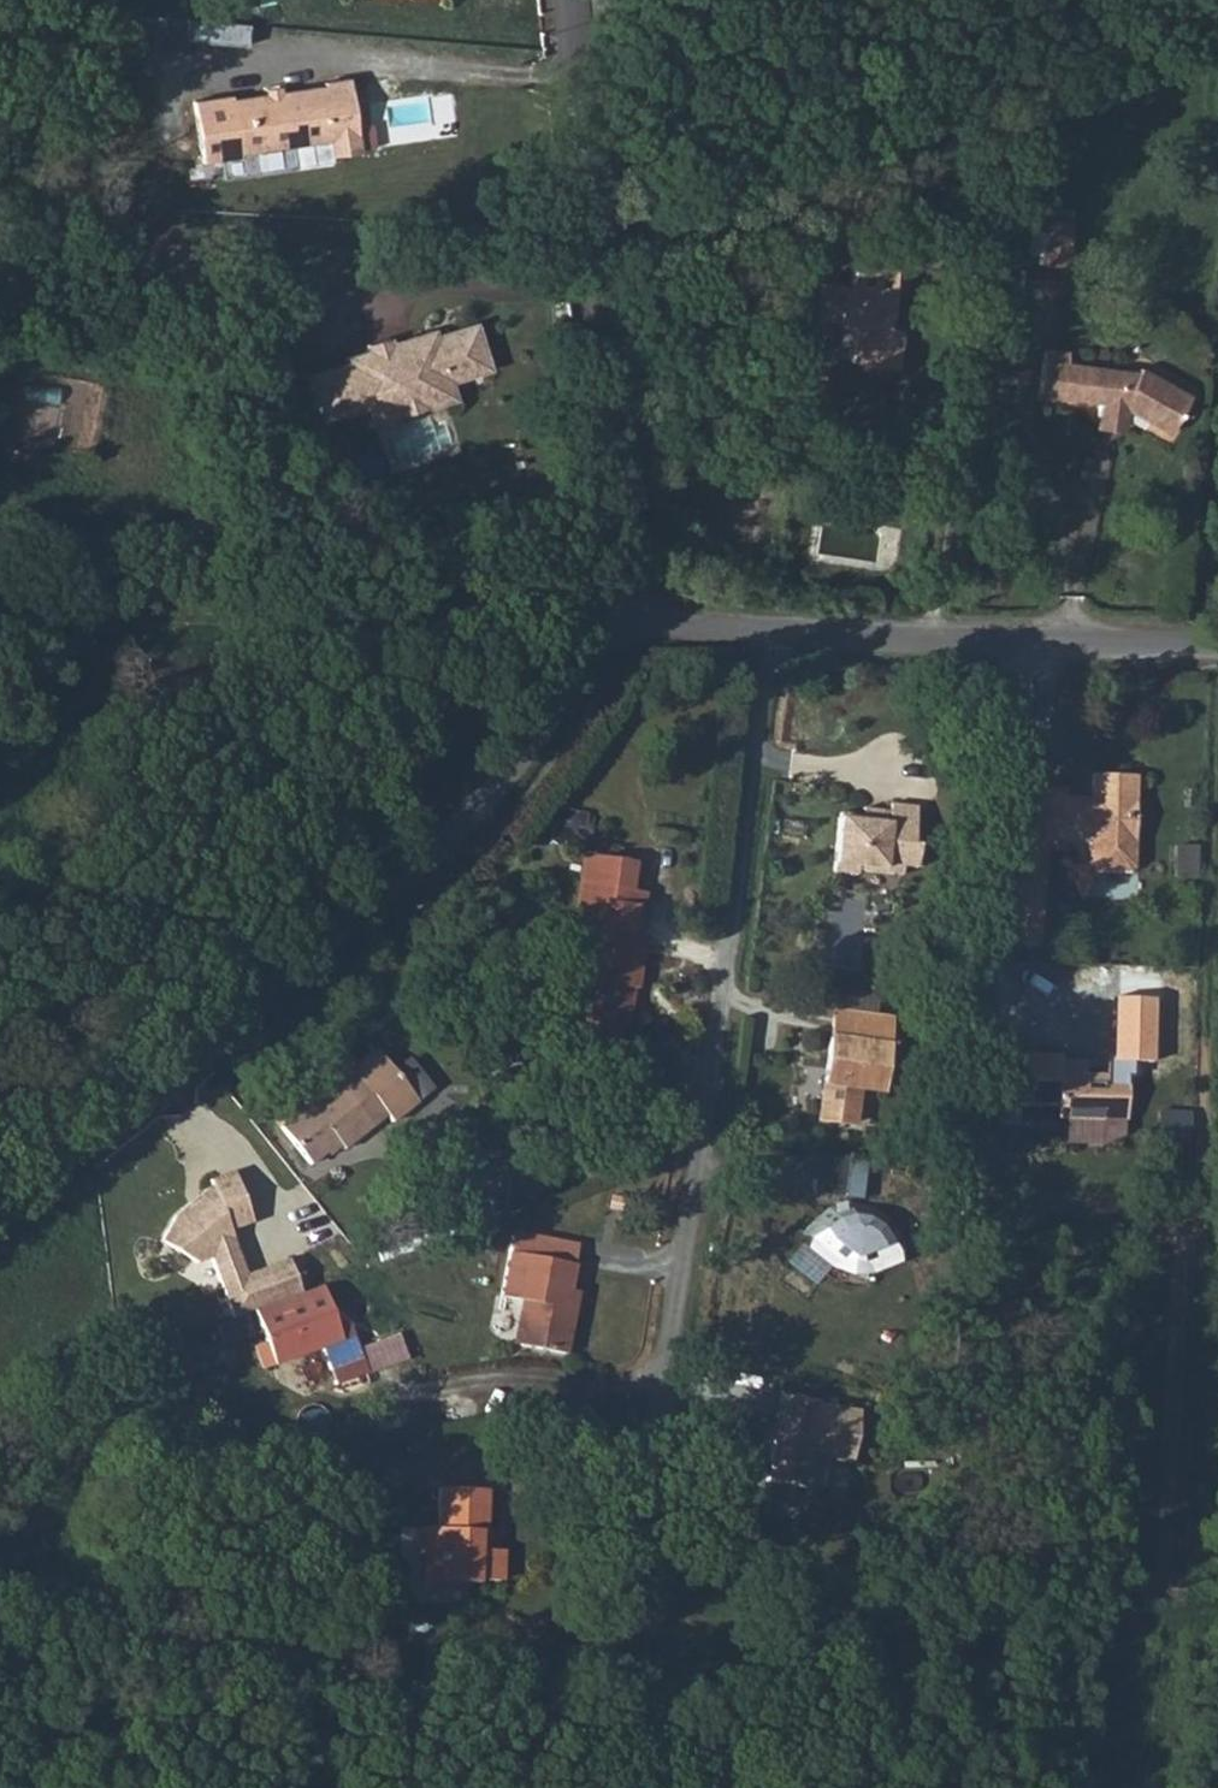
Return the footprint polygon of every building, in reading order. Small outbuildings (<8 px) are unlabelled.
[(179,37),(239,42),(240,22),(181,17),(179,37)] [(325,119),(328,144),(331,168),(358,165),(348,82),(316,86),(318,95),(223,107),(222,99),(187,104),(195,168),(234,163),(233,156),(289,149),(286,124),(325,119)] [(289,149),(328,144),(325,119),(286,124),(289,149)] [(1072,245),(1078,200),(1051,196),(1044,241),(1072,245)] [(894,311),(903,253),(862,245),(855,274),(829,271),(826,300),(863,306),(862,346),(905,355),(909,312),(894,311)] [(457,383),(494,372),(480,323),(443,332),(442,329),(395,342),(393,337),(376,342),(374,349),(354,355),(352,360),(311,373),(324,422),(363,410),(368,427),(460,400),(457,383)] [(1171,418),(1197,382),(1147,346),(1143,353),(1072,344),(1071,333),(1049,333),(1042,376),(1104,384),(1103,402),(1128,403),(1131,389),(1171,418)] [(1124,812),(1134,813),(1135,772),(1092,772),(1091,795),(1064,795),(1063,787),(1017,783),(1007,943),(1038,945),(1044,852),(1062,853),(1061,842),(1087,842),(1087,864),(1093,874),(1125,875),(1133,865),(1134,844),(1123,843),(1124,812)] [(909,846),(914,810),(887,807),(887,813),(861,810),(860,817),(836,814),(828,874),(851,877),(852,868),(879,871),(878,876),(897,878),(898,869),(912,871),(915,847),(909,846)] [(1134,844),(1134,813),(1124,812),(1123,843),(1134,844)] [(576,881),(625,887),(627,864),(580,857),(576,881)] [(596,929),(587,1011),(619,1016),(627,1018),(631,982),(640,984),(646,936),(641,934),(630,933),(632,915),(643,915),(645,889),(625,887),(576,881),(571,925),(596,929)] [(641,934),(643,915),(632,915),(630,933),(641,934)] [(1119,995),(1116,1060),(1154,1061),(1157,997),(1119,995)] [(619,1016),(587,1011),(583,1033),(615,1035),(619,1016)] [(890,1021),(833,1015),(821,1121),(854,1124),(858,1089),(882,1092),(890,1021)] [(384,1121),(410,1100),(369,1049),(273,1125),(304,1163),(331,1142),(335,1148),(379,1114),(384,1121)] [(1120,1124),(1121,1076),(1052,1074),(1053,1060),(992,1058),(991,1104),(1050,1106),(1049,1121),(1120,1124)] [(226,1175),(203,1183),(205,1188),(168,1217),(153,1245),(193,1266),(203,1262),(227,1323),(252,1313),(296,1296),(282,1261),(240,1277),(223,1232),(244,1224),(226,1175)] [(833,1217),(803,1249),(846,1275),(893,1258),(851,1214),(833,1217)] [(556,1314),(567,1243),(514,1233),(504,1239),(492,1299),(513,1303),(506,1348),(557,1356),(563,1316),(556,1314)] [(296,1296),(252,1313),(272,1367),(333,1345),(315,1288),(296,1296)] [(868,1407),(775,1393),(762,1482),(803,1488),(812,1432),(863,1440),(868,1407)] [(423,1527),(422,1559),(438,1560),(437,1587),(472,1589),(472,1584),(494,1584),(496,1550),(484,1550),(486,1492),(441,1490),(440,1527),(423,1527)] [(438,1560),(422,1559),(420,1587),(437,1587),(438,1560)]
